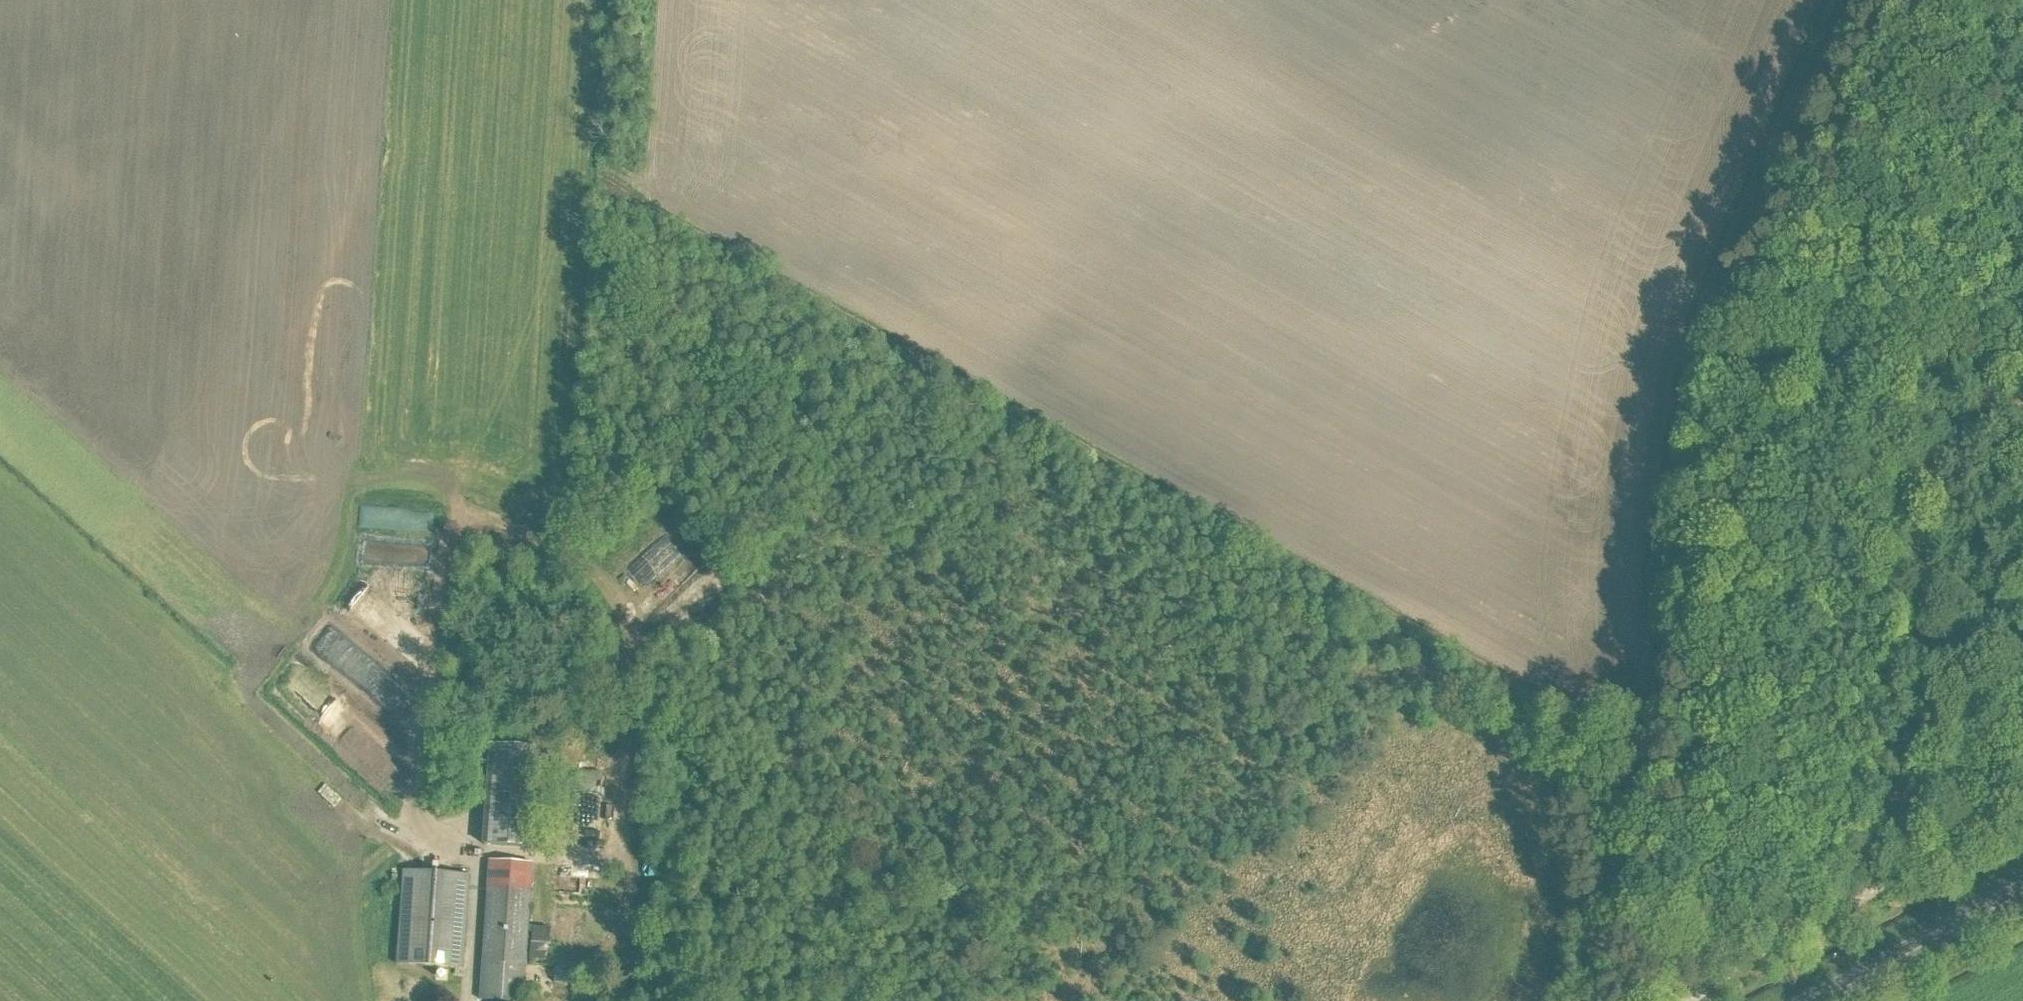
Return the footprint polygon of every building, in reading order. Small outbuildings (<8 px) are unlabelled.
[(356,530),(354,552),(433,558),(437,511),(371,505),(369,531),(356,530)] [(540,749),(491,746),(484,846),(534,850),(540,749)] [(491,860),(481,1000),(512,1000),(515,964),(525,965),(532,863),(491,860)] [(463,969),(470,876),(405,871),(398,964),(463,969)] [(551,929),(533,928),(532,944),(550,945),(551,929)] [(549,947),(530,945),(529,960),(547,962),(549,947)]
